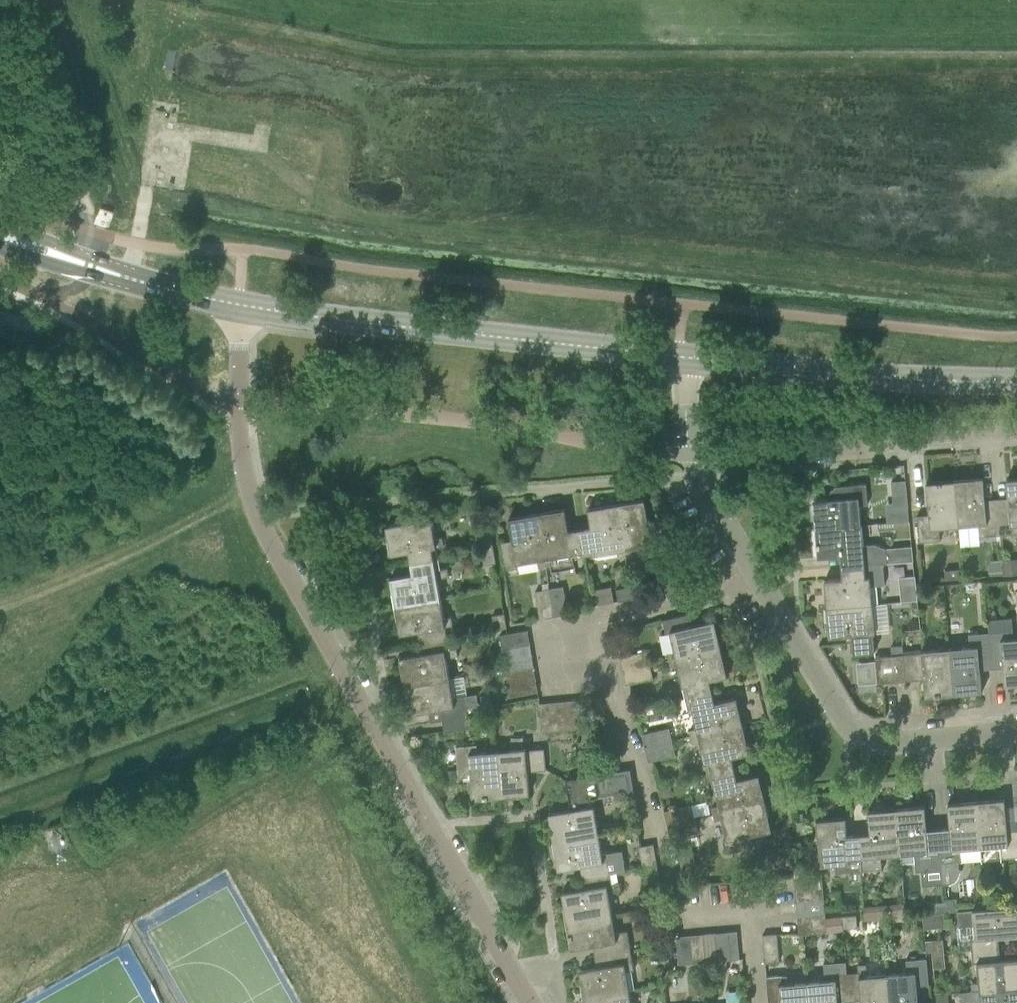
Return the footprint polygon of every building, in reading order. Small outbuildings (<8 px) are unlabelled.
[(982,479),(954,481),(958,527),(978,525),(979,538),(990,537),(999,536),(996,510),(985,510),(982,479)] [(1005,481),(1008,509),(996,510),(999,536),(1016,534),(1016,480),(1005,481)] [(908,508),(907,500),(905,481),(891,482),(893,510),(908,508)] [(958,527),(954,481),(925,484),(928,516),(916,517),(918,543),(939,541),(938,529),(958,527)] [(859,506),(867,505),(865,484),(834,487),(835,499),(812,501),(815,530),(861,526),(859,506)] [(644,500),(615,504),(624,557),(631,556),(630,549),(651,545),(651,549),(664,547),(660,520),(648,522),(644,500)] [(624,557),(615,504),(587,509),(590,527),(579,529),(584,557),(616,551),(618,558),(624,557)] [(564,509),(536,514),(545,566),(551,565),(552,571),(574,567),(573,558),(584,557),(579,529),(568,531),(564,509)] [(545,566),(536,514),(508,519),(512,541),(499,543),(504,570),(517,568),(516,564),(537,560),(538,568),(545,566)] [(434,539),(434,538),(431,519),(385,526),(390,555),(408,552),(410,564),(437,559),(435,548),(443,546),(442,538),(434,539)] [(861,526),(815,530),(817,558),(840,556),(841,568),(883,564),(886,564),(885,549),(875,544),(863,545),(861,526)] [(481,552),(493,550),(491,536),(479,538),(481,552)] [(999,536),(990,537),(991,548),(1000,547),(999,536)] [(496,564),(493,550),(481,552),(484,566),(496,564)] [(437,559),(410,564),(412,574),(390,578),(395,607),(440,599),(437,579),(448,577),(447,569),(439,570),(437,559)] [(1001,561),(1001,572),(1002,576),(1016,574),(1016,560),(1001,561)] [(1001,561),(987,562),(988,573),(1001,572),(1001,561)] [(841,568),(842,579),(824,581),(826,609),(872,605),(871,586),(885,585),(883,564),(841,568)] [(961,569),(944,571),(944,572),(944,580),(962,579),(961,569)] [(630,587),(632,599),(646,597),(643,585),(630,587)] [(567,614),(564,595),(563,587),(549,589),(553,617),(567,614)] [(630,587),(624,588),(616,590),(618,602),(632,599),(630,587)] [(553,617),(549,589),(535,592),(539,619),(553,617)] [(443,619),(440,599),(395,607),(399,635),(418,632),(420,643),(447,638),(445,627),(452,626),(451,617),(443,619)] [(872,605),(826,609),(828,637),(851,635),(853,654),(874,652),(873,633),(875,633),(872,605)] [(504,614),(492,616),(495,630),(506,628),(504,614)] [(668,661),(720,648),(714,621),(692,626),(689,614),(662,620),(665,633),(669,632),(674,652),(667,654),(668,661)] [(527,630),(507,634),(499,635),(501,647),(529,643),(527,630)] [(1009,639),(1008,631),(988,632),(990,659),(1002,658),(1004,685),(1016,684),(1016,638),(1009,639)] [(969,646),(949,648),(953,694),(982,692),(979,660),(990,659),(988,632),(968,634),(969,646)] [(421,654),(399,658),(404,686),(449,678),(446,658),(458,657),(456,648),(448,650),(447,638),(420,643),(421,654)] [(531,655),(529,643),(501,647),(503,660),(531,655)] [(902,644),(890,645),(891,655),(894,655),(903,654),(902,644)] [(720,648),(668,661),(670,667),(677,666),(685,698),(712,691),(710,680),(727,676),(720,648)] [(921,651),(921,653),(903,654),(905,681),(923,679),(925,697),(953,694),(949,648),(921,651)] [(622,671),(649,664),(646,651),(619,657),(622,671)] [(903,654),(894,655),(891,655),(874,657),(877,683),(905,681),(903,654)] [(531,655),(503,660),(505,672),(533,668),(531,655)] [(649,664),(622,671),(625,685),(653,678),(649,664)] [(533,668),(505,672),(508,684),(535,680),(533,668)] [(449,678),(404,686),(409,714),(440,709),(442,720),(468,716),(493,711),(491,700),(474,703),(473,694),(453,698),(449,678)] [(535,680),(508,684),(510,697),(537,692),(535,680)] [(712,691),(685,698),(687,710),(692,709),(696,729),(689,731),(691,737),(743,725),(736,698),(715,702),(712,691)] [(577,700),(564,701),(567,729),(580,728),(577,700)] [(564,701),(552,702),(554,730),(567,729),(564,701)] [(554,730),(552,702),(539,704),(541,732),(554,730)] [(470,728),(468,716),(442,720),(444,732),(470,728)] [(743,725),(691,737),(692,744),(699,743),(707,775),(734,768),(731,757),(749,753),(743,725)] [(669,728),(661,730),(641,734),(645,748),(672,742),(669,728)] [(675,756),(672,742),(645,748),(648,762),(675,756)] [(477,752),(476,744),(455,746),(458,778),(470,777),(472,799),(501,797),(497,751),(477,752)] [(525,748),(497,751),(501,797),(529,794),(527,771),(546,770),(544,748),(525,750),(525,748)] [(734,768),(707,775),(710,786),(714,785),(719,806),(711,808),(713,815),(765,802),(758,775),(737,780),(734,768)] [(629,769),(585,777),(566,780),(571,810),(548,813),(553,842),(598,834),(593,806),(591,806),(590,798),(615,794),(616,800),(634,797),(629,769)] [(661,798),(671,796),(668,786),(658,788),(661,798)] [(975,802),(980,847),(999,846),(1000,858),(1016,856),(1016,831),(1007,832),(1004,799),(975,802)] [(765,802),(713,815),(714,821),(722,819),(726,840),(722,841),(725,853),(752,847),(749,835),(771,830),(765,802)] [(950,836),(938,837),(942,884),(950,884),(954,881),(957,877),(959,873),(958,862),(961,861),(960,849),(980,847),(975,802),(947,804),(950,836)] [(691,805),(683,807),(663,811),(667,825),(694,819),(691,805)] [(924,806),(896,809),(900,854),(900,862),(912,861),(913,871),(940,869),(942,884),(938,837),(927,838),(924,806)] [(900,854),(896,809),(867,811),(869,834),(858,835),(860,862),(861,871),(882,869),(881,856),(900,854)] [(845,818),(816,820),(820,866),(831,865),(832,873),(861,871),(860,862),(858,835),(847,836),(845,818)] [(697,832),(694,819),(667,825),(670,839),(697,832)] [(598,834),(553,842),(558,870),(580,866),(582,877),(609,872),(623,870),(625,870),(622,850),(601,854),(598,834)] [(653,844),(640,846),(638,846),(643,874),(657,872),(653,844)] [(609,872),(582,877),(584,889),(562,892),(566,921),(611,913),(608,893),(620,891),(618,883),(611,884),(609,872)] [(657,872),(643,874),(645,888),(660,886),(657,872)] [(793,876),(794,889),(822,887),(821,874),(793,876)] [(794,889),(796,902),(823,899),(822,887),(794,889)] [(956,898),(944,899),(944,903),(944,909),(957,908),(956,898)] [(823,899),(796,902),(797,915),(825,912),(823,899)] [(935,904),(933,906),(934,914),(945,913),(944,909),(944,903),(935,904)] [(871,908),(872,919),(886,918),(885,906),(871,908)] [(972,910),(957,911),(958,927),(973,925),(974,938),(970,939),(971,951),(999,948),(998,937),(1016,935),(1016,906),(972,910)] [(611,913),(566,921),(571,949),(601,944),(603,955),(630,950),(627,930),(615,932),(611,913)] [(855,915),(841,916),(842,921),(843,927),(843,928),(857,927),(855,915)] [(825,918),(797,920),(799,935),(826,932),(825,918)] [(736,931),(728,932),(730,960),(739,959),(736,931)] [(717,961),(705,962),(701,962),(702,976),(725,973),(724,960),(730,960),(728,932),(714,933),(717,961)] [(717,961),(714,933),(702,934),(705,962),(717,961)] [(705,962),(702,934),(690,935),(693,963),(701,962),(705,962)] [(779,962),(777,937),(776,934),(762,935),(764,963),(779,962)] [(693,963),(690,935),(676,937),(678,965),(693,963)] [(942,939),(924,940),(925,952),(932,952),(932,954),(943,952),(942,939)] [(971,951),(972,963),(976,963),(978,983),(971,984),(971,991),(1016,987),(1016,958),(1000,960),(999,948),(971,951)] [(630,950),(603,955),(605,966),(579,970),(583,999),(629,991),(625,971),(633,970),(630,950)] [(943,952),(932,954),(933,967),(945,966),(943,952)] [(926,958),(905,960),(906,973),(886,974),(889,1002),(918,1002),(916,985),(928,984),(926,958)] [(807,981),(809,1002),(838,1002),(849,1001),(846,974),(845,962),(834,963),(834,967),(826,968),(827,980),(807,981)] [(886,974),(866,976),(865,964),(857,965),(858,973),(846,974),(849,1001),(860,1001),(861,1002),(889,1002),(886,974)] [(786,975),(766,977),(768,1002),(809,1002),(807,981),(787,983),(786,975)] [(958,992),(959,1001),(961,1002),(1016,1002),(1016,987),(971,991),(958,992)] [(629,991),(583,999),(584,1002),(631,1002),(629,991)]
